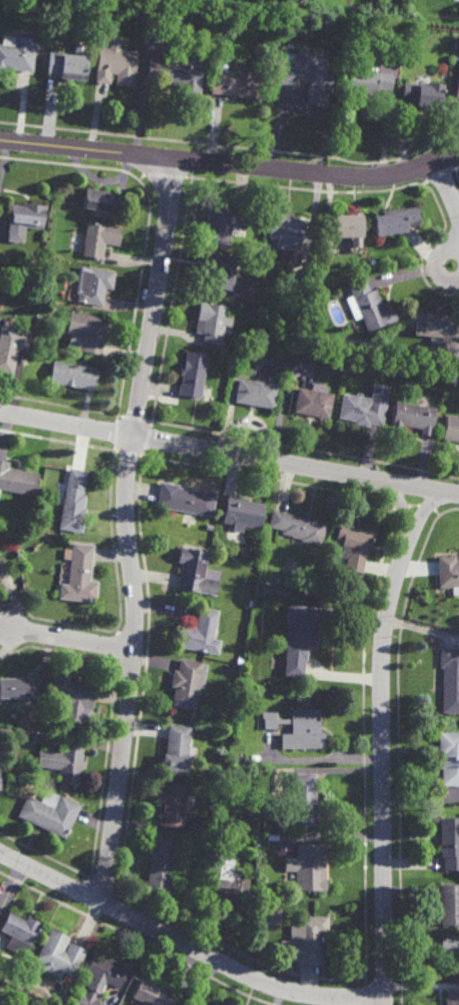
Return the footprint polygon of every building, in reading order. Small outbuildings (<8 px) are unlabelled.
[(6,74),(0,73),(0,45),(14,46),(15,37),(36,39),(32,72),(7,70),(6,74)] [(120,49),(137,50),(134,82),(116,80),(116,74),(109,74),(108,83),(96,82),(100,46),(109,47),(110,37),(121,38),(120,49)] [(85,80),(61,78),(61,74),(47,73),(48,53),(63,54),(63,53),(75,53),(76,43),(88,44),(85,80)] [(312,63),(327,64),(326,77),(331,77),(330,93),(328,93),(327,106),(307,104),(308,85),(310,85),(310,81),(299,80),(299,86),(278,85),(280,60),(296,62),(297,53),(313,54),(312,63)] [(272,63),(267,63),(266,72),(267,72),(264,99),(212,93),(214,69),(215,63),(228,64),(227,70),(248,72),(249,70),(253,71),(255,60),(265,62),(265,54),(272,54),(272,63)] [(201,92),(181,90),(181,85),(151,82),(151,78),(148,77),(149,59),(175,62),(175,57),(204,60),(201,92)] [(378,73),(392,73),(391,90),(376,89),(376,95),(365,94),(365,97),(355,97),(355,93),(345,92),(346,69),(366,70),(367,64),(378,65),(378,73)] [(442,92),(441,92),(440,107),(416,105),(416,100),(402,99),(404,83),(418,84),(418,83),(429,84),(429,82),(443,83),(442,92)] [(122,214),(83,207),(86,188),(118,193),(117,196),(124,198),(122,214)] [(46,206),(46,212),(45,212),(42,230),(24,228),(23,243),(7,241),(11,205),(23,206),(23,204),(46,206)] [(246,229),(238,228),(237,235),(231,235),(230,244),(204,241),(209,204),(248,209),(246,229)] [(375,236),(372,216),(382,214),(381,212),(417,207),(420,228),(406,230),(406,231),(375,236)] [(302,241),(269,238),(271,213),(292,215),(292,220),(304,221),(302,241)] [(332,237),(332,215),(360,215),(361,236),(332,237)] [(119,247),(105,244),(103,259),(82,256),(83,247),(78,246),(80,233),(86,234),(88,222),(122,228),(119,247)] [(232,291),(206,287),(208,270),(205,270),(207,252),(237,256),(232,291)] [(112,289),(105,288),(102,307),(77,303),(78,295),(75,294),(80,266),(115,272),(112,289)] [(307,289),(291,287),(293,272),(309,274),(307,289)] [(371,292),(376,289),(384,310),(392,306),(397,320),(367,332),(361,318),(355,320),(346,299),(352,297),(348,285),(365,278),(371,292)] [(231,327),(225,326),(222,346),(202,343),(204,334),(194,332),(200,302),(228,307),(226,316),(233,317),(231,327)] [(101,356),(76,351),(78,335),(66,333),(70,313),(107,319),(101,356)] [(455,339),(414,336),(416,314),(457,317),(455,339)] [(12,375),(0,373),(0,330),(1,326),(30,332),(26,351),(18,349),(12,375)] [(201,399),(178,395),(180,385),(181,385),(182,376),(179,376),(180,368),(183,369),(186,351),(208,355),(201,399)] [(95,392),(49,384),(53,362),(98,370),(95,392)] [(457,384),(449,382),(450,375),(458,376),(457,384)] [(275,409),(235,403),(239,379),(279,385),(275,409)] [(326,392),(335,394),(330,419),(295,413),(299,389),(312,391),(313,384),(327,386),(326,392)] [(385,402),(386,403),(385,408),(386,409),(382,427),(371,425),(370,428),(355,426),(356,422),(339,419),(343,394),(373,400),(374,393),(386,396),(385,402)] [(431,437),(420,435),(421,429),(403,426),(402,431),(391,429),(396,402),(435,409),(431,437)] [(447,415),(458,417),(458,443),(442,441),(447,415)] [(1,491),(0,498),(0,461),(10,463),(9,469),(39,474),(35,497),(1,491)] [(82,534),(59,530),(69,469),(87,472),(83,495),(86,496),(84,511),(86,512),(82,534)] [(197,492),(198,489),(216,493),(212,517),(157,508),(161,483),(179,486),(179,489),(197,492)] [(260,530),(244,527),(243,533),(233,531),(234,526),(223,524),(227,498),(265,505),(260,530)] [(323,547),(302,543),(302,541),(292,539),(293,537),(282,535),(283,532),(270,529),(273,512),(313,520),(313,521),(327,524),(323,547)] [(362,575),(344,572),(346,561),(339,559),(341,545),(334,543),(338,525),(370,531),(362,575)] [(219,550),(212,548),(214,539),(220,540),(219,550)] [(95,604),(59,600),(61,584),(68,585),(72,543),(94,546),(90,583),(98,584),(95,604)] [(216,598),(177,590),(182,564),(178,563),(181,548),(208,554),(205,570),(221,573),(216,598)] [(456,561),(458,561),(458,596),(453,596),(453,590),(438,590),(437,558),(455,557),(456,561)] [(330,626),(319,626),(317,650),(309,649),(307,662),(286,660),(289,621),(297,621),(298,608),(331,611),(330,626)] [(213,641),(221,643),(218,656),(176,648),(180,627),(196,630),(200,609),(218,613),(213,641)] [(440,650),(458,651),(458,713),(442,712),(443,669),(440,669),(440,650)] [(196,709),(172,705),(174,691),(170,690),(174,671),(178,672),(180,659),(204,664),(196,709)] [(89,720),(83,719),(82,724),(64,721),(65,713),(48,710),(54,676),(70,679),(69,685),(94,689),(89,720)] [(35,697),(0,698),(0,679),(35,679),(35,697)] [(321,732),(324,732),(324,747),(282,748),(281,733),(292,733),(291,708),(320,707),(321,732)] [(278,728),(264,729),(264,718),(263,718),(262,712),(277,711),(278,728)] [(188,756),(190,756),(187,774),(162,771),(164,753),(166,753),(169,724),(191,727),(188,756)] [(438,731),(458,732),(458,785),(441,785),(441,756),(438,756),(438,731)] [(79,786),(58,783),(60,769),(37,767),(39,750),(62,753),(63,743),(84,746),(79,786)] [(315,802),(326,802),(327,825),(293,826),(293,815),(288,815),(288,796),(292,796),(292,774),(315,773),(315,802)] [(182,829),(163,827),(164,816),(162,816),(164,802),(157,801),(159,788),(166,788),(166,782),(187,784),(182,829)] [(81,806),(65,839),(17,816),(27,796),(40,803),(46,790),(81,806)] [(440,817),(458,816),(458,870),(443,870),(443,857),(440,857),(440,817)] [(215,827),(205,826),(206,819),(215,820),(215,827)] [(168,892),(146,890),(152,838),(175,840),(168,892)] [(326,890),(294,890),(294,871),(285,871),(285,857),(295,857),(295,842),(326,842),(326,890)] [(250,874),(246,905),(226,902),(227,897),(213,895),(215,878),(233,881),(234,878),(240,879),(241,873),(250,874)] [(440,884),(458,884),(458,925),(440,925),(440,884)] [(25,920),(27,917),(40,924),(23,957),(6,948),(11,936),(0,931),(9,913),(25,920)] [(321,964),(297,964),(296,962),(291,962),(290,924),(297,924),(297,917),(327,916),(327,933),(321,933),(321,964)] [(65,953),(78,933),(91,941),(80,962),(72,976),(63,972),(38,960),(36,959),(55,921),(75,930),(73,935),(67,946),(63,951),(65,953)] [(440,936),(458,936),(458,974),(458,957),(440,958),(440,936)] [(99,1001),(97,1004),(75,1004),(81,992),(84,994),(88,986),(86,985),(89,978),(91,979),(92,976),(85,973),(94,954),(101,958),(102,955),(119,963),(119,966),(128,970),(119,989),(105,982),(97,1000),(99,1001)] [(176,996),(172,1004),(141,1004),(142,1003),(131,998),(140,979),(176,996)] [(12,995),(7,992),(11,986),(16,989),(12,995)] [(447,989),(458,989),(458,1004),(446,1004),(446,997),(447,997),(447,989)]
